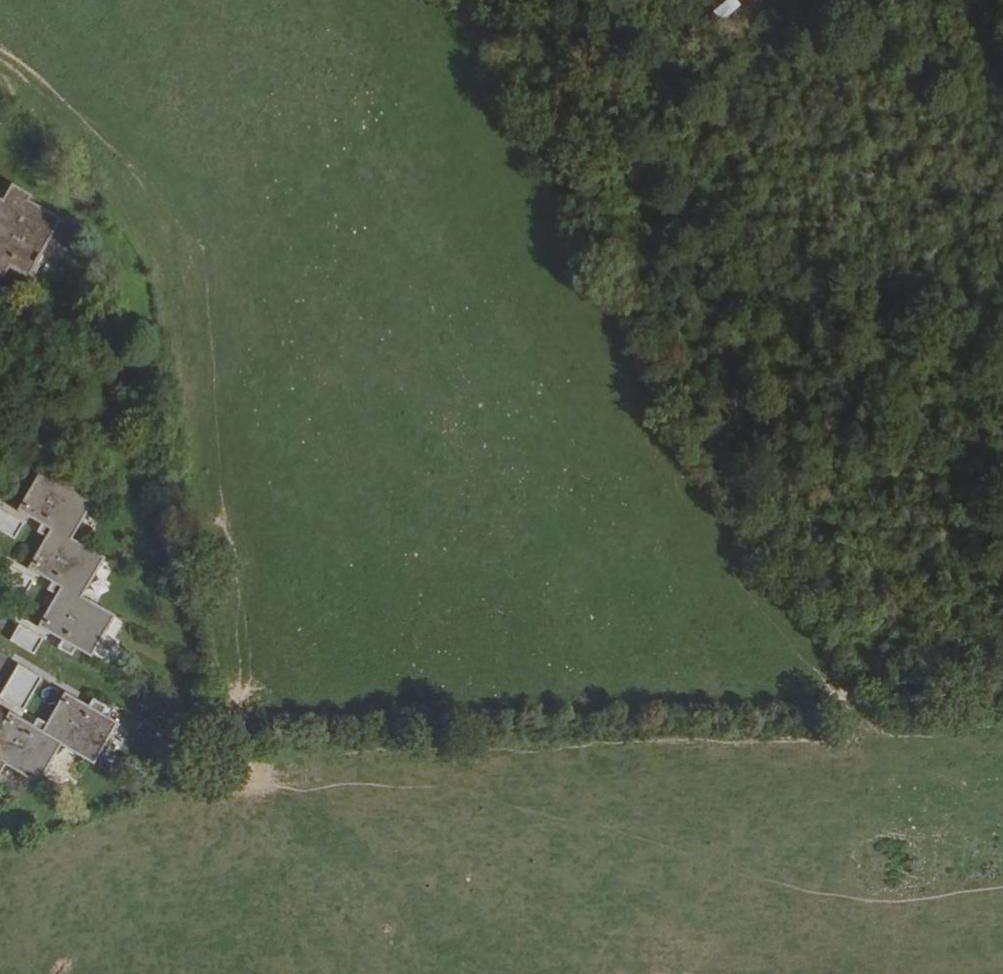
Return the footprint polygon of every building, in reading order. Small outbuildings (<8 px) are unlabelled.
[(28,282),(61,228),(27,207),(31,200),(12,189),(2,206),(0,205),(0,279),(5,282),(11,272),(28,282)] [(92,505),(41,474),(18,512),(49,530),(27,568),(59,586),(37,623),(90,655),(112,618),(80,599),(102,562),(69,543),(92,505)] [(22,523),(0,509),(0,531),(13,539),(22,523)] [(31,653),(41,637),(18,624),(9,640),(31,653)] [(0,696),(0,699),(23,709),(39,675),(15,664),(0,696)] [(3,763),(37,784),(60,745),(90,763),(113,725),(66,697),(43,735),(8,714),(0,727),(0,768),(3,763)]
